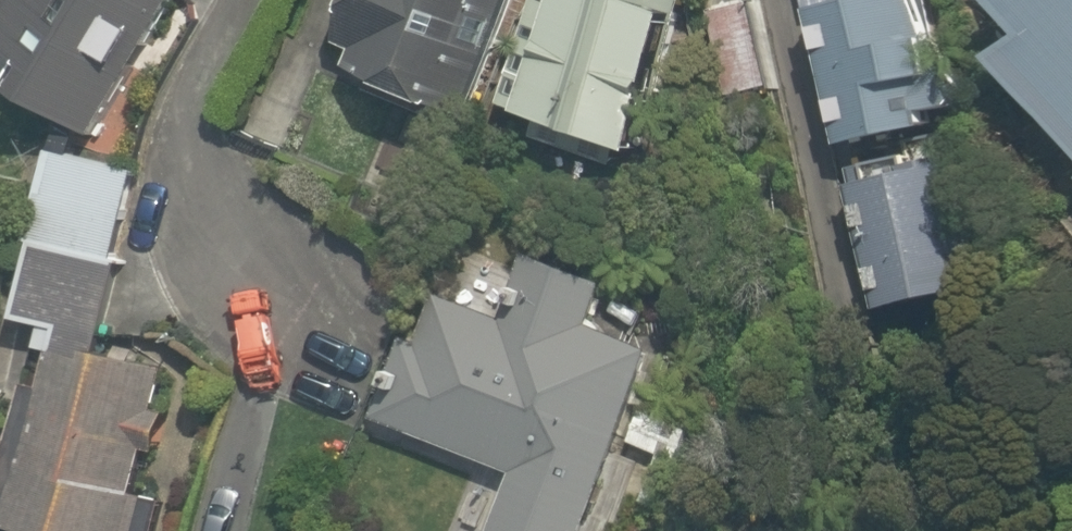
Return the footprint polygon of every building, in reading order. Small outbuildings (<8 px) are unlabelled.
[(15,95),(91,138),(169,0),(3,0),(0,5),(0,45),(33,64),(15,95)] [(340,76),(469,126),(518,0),(354,0),(335,47),(349,53),(340,76)] [(634,0),(544,0),(506,113),(637,158),(685,17),(634,0)] [(850,145),(946,126),(921,0),(821,0),(850,145)] [(999,7),(1021,33),(989,60),(1071,157),(1071,0),(1007,0),(999,7)] [(857,181),(882,313),(972,296),(947,164),(857,181)] [(166,453),(183,373),(96,354),(132,184),(50,167),(38,226),(12,221),(5,254),(31,259),(17,324),(40,329),(34,354),(49,357),(43,385),(22,381),(3,469),(0,468),(0,530),(149,530),(160,482),(137,477),(143,448),(166,453)] [(652,351),(592,326),(603,299),(520,264),(505,299),(524,307),(515,328),(496,320),(447,436),(514,464),(522,444),(599,477),(652,351)] [(704,431),(648,403),(627,445),(656,460),(640,491),(667,504),(682,473),(704,431)]
